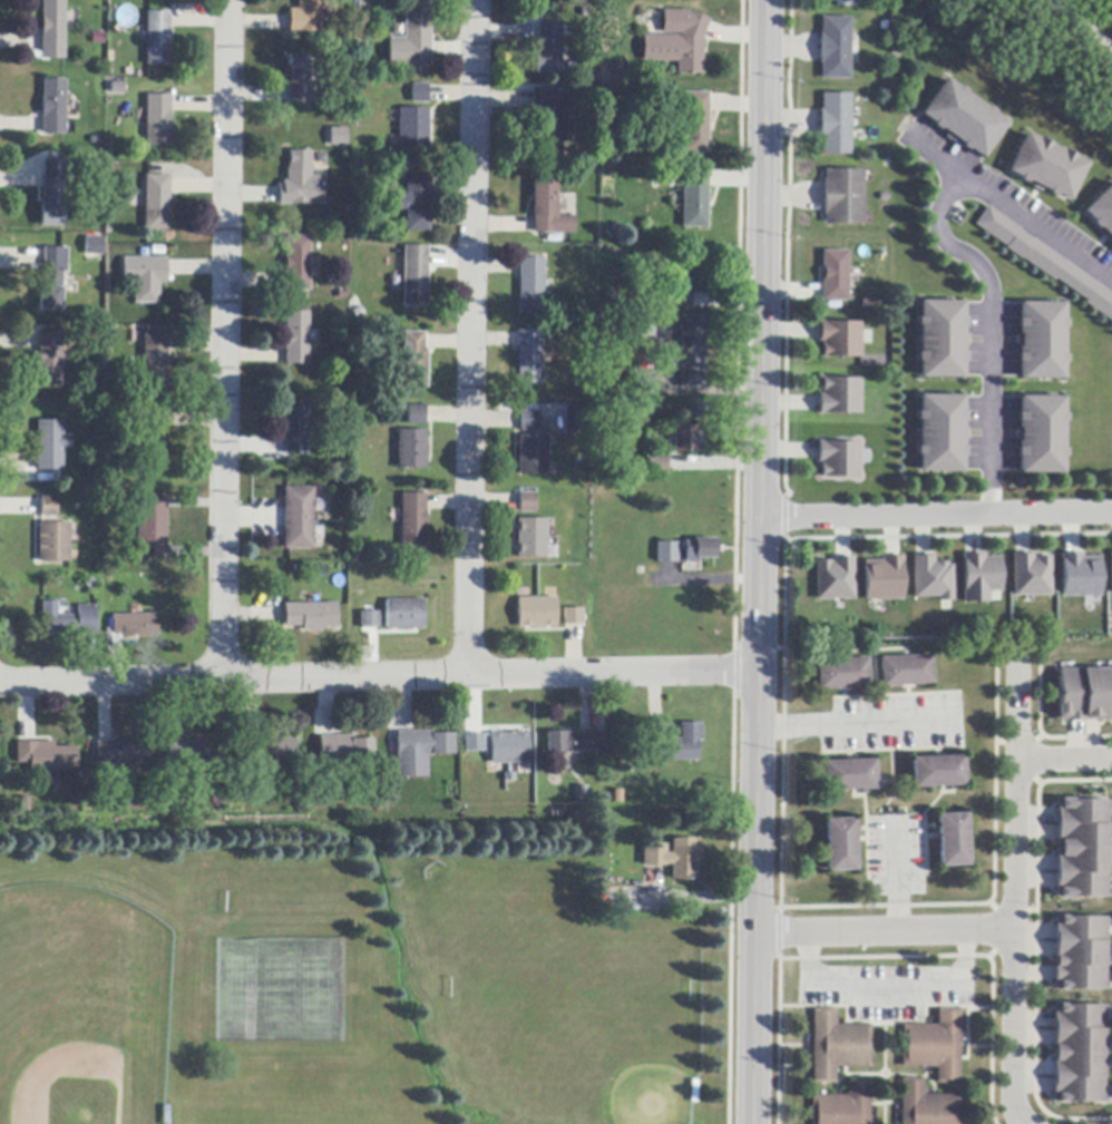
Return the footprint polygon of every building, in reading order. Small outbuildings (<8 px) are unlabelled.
[(41,36),(41,0),(64,0),(64,11),(64,25),(64,51),(41,51),(41,49),(41,36)] [(297,9),(297,0),(320,0),(320,32),(300,32),(300,33),(289,33),(289,29),(289,17),(289,9),(297,9)] [(431,43),(431,61),(431,67),(422,67),(410,67),(389,67),(389,38),(390,38),(406,38),(404,22),(404,2),(431,2),(431,43)] [(712,23),(706,39),(705,75),(679,74),(679,62),(644,61),(644,36),(646,36),(681,36),(681,38),(683,38),(682,35),(664,35),(665,14),(665,11),(691,11),(713,20),(712,23)] [(169,14),(169,27),(170,27),(170,28),(169,48),(169,66),(146,66),(146,12),(169,12),(169,14)] [(855,18),(853,80),(825,79),(825,63),(823,63),(823,62),(823,35),(825,35),(825,18),(855,18)] [(544,23),(563,23),(562,49),(562,74),(562,76),(535,75),(536,58),(539,59),(539,41),(540,23),(544,23)] [(90,33),(104,33),(104,45),(90,45),(90,33)] [(310,104),(291,105),(290,101),(290,89),(290,78),(289,78),(289,56),(310,56),(310,75),(309,75),(310,91),(314,91),(314,98),(310,98),(310,104)] [(986,158),(919,115),(946,75),(1013,118),(986,158)] [(65,80),(65,136),(41,135),(41,131),(41,119),(42,80),(65,80)] [(429,87),(428,101),(428,104),(412,104),(413,85),(429,85),(429,87)] [(567,89),(567,144),(542,144),(542,114),(533,114),(533,110),(533,94),(533,89),(567,89)] [(711,92),(711,95),(711,113),(711,154),(686,154),(686,134),(680,134),(680,124),(686,124),(686,92),(711,92)] [(855,95),(855,109),(855,117),(855,133),(855,140),(855,156),(826,156),(826,139),(822,139),(822,138),(822,111),(822,109),(826,109),(826,95),(855,95)] [(162,96),(169,96),(169,97),(169,111),(170,147),(146,147),(146,109),(145,96),(162,96)] [(399,149),(400,110),(429,110),(430,149),(399,149)] [(333,147),(331,147),(331,130),(331,129),(347,128),(348,146),(333,147)] [(1006,174),(1024,129),(1092,157),(1074,202),(1006,174)] [(323,179),(322,198),(311,198),(311,205),(292,205),(292,206),(279,206),(279,204),(279,188),(279,186),(283,186),(283,182),(287,182),(289,152),(311,152),(311,176),(323,176),(323,179)] [(41,188),(43,188),(42,160),(49,160),(67,159),(67,179),(64,179),(64,205),(61,205),(62,227),(39,227),(39,204),(41,204),(41,188)] [(710,172),(710,187),(709,228),(684,228),(684,208),(684,183),(685,169),(710,169),(710,172)] [(826,212),(826,183),(826,179),(828,179),(828,170),(867,170),(867,225),(828,225),(828,215),(826,215),(826,212)] [(430,175),(430,178),(430,194),(430,232),(407,232),(407,212),(399,212),(399,194),(407,194),(407,175),(430,175)] [(169,176),(169,179),(169,194),(168,231),(145,231),(145,206),(145,192),(146,176),(169,176)] [(535,233),(535,218),(535,217),(534,217),(534,179),(558,179),(558,217),(576,217),(576,234),(535,233)] [(1081,211),(1111,179),(1111,241),(1081,211)] [(1110,283),(1111,285),(1111,317),(970,231),(985,207),(1110,283)] [(605,229),(616,222),(623,231),(611,238),(605,229)] [(310,236),(310,265),(310,277),(310,292),(285,292),(285,290),(285,275),(285,236),(310,236)] [(100,256),(85,256),(84,255),(85,237),(103,237),(103,256),(100,256)] [(429,248),(429,274),(429,306),(404,305),(404,273),(404,256),(404,246),(429,247),(429,248)] [(40,271),(42,271),(42,250),(42,248),(67,250),(67,273),(61,273),(61,312),(38,311),(38,287),(40,287),(40,271)] [(823,302),(823,301),(823,285),(825,251),(851,251),(850,302),(823,302)] [(167,262),(166,276),(166,284),(159,284),(159,304),(135,304),(135,282),(123,282),(123,258),(167,258),(167,262)] [(520,314),(521,274),(521,262),(521,258),(546,260),(545,314),(520,314)] [(706,295),(694,295),(693,307),(675,306),(675,293),(681,294),(681,285),(682,272),(682,262),(705,262),(704,280),(706,280),(706,295)] [(965,299),(965,377),(917,377),(917,299),(965,299)] [(1018,300),(1067,301),(1066,379),(1017,378),(1018,300)] [(310,313),(309,365),(286,365),(286,363),(286,351),(285,351),(285,349),(285,331),(286,331),(286,313),(310,313)] [(656,319),(656,336),(656,338),(631,338),(631,316),(656,316),(656,319)] [(706,387),(706,389),(682,389),(682,387),(682,316),(708,316),(706,387)] [(864,323),(864,359),(823,359),(823,344),(825,344),(825,342),(820,342),(820,339),(820,324),(820,322),(830,322),(830,323),(864,323)] [(520,384),(519,348),(519,334),(519,332),(544,331),(544,384),(520,384)] [(427,336),(427,349),(429,349),(429,388),(404,388),(404,333),(427,333),(427,336)] [(45,334),(60,334),(60,387),(38,387),(38,349),(38,334),(45,334)] [(149,334),(167,334),(167,338),(167,351),(168,351),(168,353),(168,371),(166,371),(166,390),(144,390),(144,353),(144,334),(149,334)] [(862,379),(862,416),(819,416),(819,412),(820,412),(820,411),(820,398),(819,398),(819,394),(823,394),(823,392),(822,392),(822,389),(823,389),(823,381),(822,381),(822,378),(828,378),(828,379),(862,379)] [(915,470),(915,392),(964,392),(964,470),(915,470)] [(1065,393),(1065,471),(1015,471),(1016,393),(1065,393)] [(309,402),(309,456),(285,456),(285,453),(285,439),(285,402),(309,402)] [(427,408),(427,423),(427,424),(409,424),(409,405),(427,405),(427,408)] [(565,437),(565,410),(585,409),(585,437),(565,437)] [(523,429),(523,413),(523,411),(540,411),(540,431),(523,431),(523,429)] [(168,414),(168,427),(167,465),(145,465),(145,412),(168,412),(168,414)] [(37,471),(37,468),(37,456),(37,421),(62,421),(62,437),(70,436),(71,449),(62,449),(62,471),(37,471)] [(675,452),(675,426),(702,426),(702,434),(704,434),(704,452),(675,452)] [(399,469),(399,430),(428,430),(428,468),(399,469)] [(547,437),(549,437),(549,447),(549,466),(549,475),(548,475),(519,475),(520,436),(547,437)] [(860,443),(860,478),(821,478),(821,476),(822,476),(822,462),(818,462),(818,459),(819,459),(819,444),(818,444),(818,442),(826,442),(860,443)] [(284,549),(284,527),(284,510),(284,488),(314,488),(314,550),(284,549)] [(521,510),(521,496),(521,493),(538,493),(538,512),(521,512),(521,510)] [(428,498),(428,510),(428,547),(402,547),(402,522),(402,510),(403,495),(428,495),(428,498)] [(40,515),(41,500),(41,498),(57,498),(56,517),(40,517),(40,515)] [(167,500),(167,508),(167,548),(167,557),(137,557),(137,498),(167,498),(167,500)] [(549,519),(549,529),(548,558),(519,558),(519,519),(549,519)] [(69,525),(69,534),(69,551),(69,561),(69,563),(38,563),(38,524),(69,524),(69,525)] [(716,539),(716,559),(696,559),(696,564),(685,564),(685,543),(695,543),(695,539),(716,539)] [(672,563),(663,563),(659,563),(659,543),(680,543),(680,563),(672,563)] [(1059,595),(1059,550),(1099,550),(1099,595),(1059,595)] [(1050,551),(1050,595),(1011,595),(1011,551),(1050,551)] [(910,598),(910,553),(937,553),(937,563),(952,563),(952,598),(910,598)] [(999,553),(999,600),(960,600),(960,553),(999,553)] [(903,598),(861,598),(861,555),(903,555),(903,598)] [(813,597),(813,556),(851,556),(851,597),(813,597)] [(520,598),(531,598),(547,598),(558,598),(559,627),(520,628),(520,598)] [(387,600),(425,599),(426,629),(387,631),(387,600)] [(57,608),(57,616),(74,616),(77,616),(77,606),(96,606),(96,636),(95,636),(79,636),(79,638),(42,638),(42,617),(42,603),(57,603),(57,608)] [(285,620),(284,608),(284,604),(338,604),(338,628),(321,628),(321,632),(302,632),(302,627),(285,627),(285,620)] [(582,625),(568,625),(566,625),(566,609),(584,609),(585,625),(582,625)] [(378,628),(363,628),(361,628),(361,613),(380,613),(380,628),(378,628)] [(123,637),(121,637),(121,634),(114,634),(113,634),(113,616),(157,615),(158,636),(123,637)] [(915,686),(903,687),(882,688),(881,658),(906,657),(909,656),(934,655),(935,685),(915,686)] [(851,690),(840,691),(819,692),(818,662),(842,659),(845,659),(869,658),(871,688),(851,690)] [(1059,671),(1111,669),(1111,721),(1105,721),(1103,721),(1100,721),(1086,721),(1083,722),(1069,722),(1060,722),(1059,671)] [(699,761),(661,761),(661,740),(682,739),(682,736),(682,726),(682,724),(702,723),(702,741),(699,741),(699,761)] [(398,778),(398,776),(397,732),(412,732),(433,731),(433,734),(455,734),(455,755),(452,755),(452,754),(432,754),(432,756),(427,756),(428,778),(398,778)] [(582,733),(599,732),(599,734),(606,734),(611,734),(612,759),(596,759),(595,753),(566,754),(566,753),(548,753),(548,732),(573,732),(573,733),(582,733)] [(490,733),(529,733),(530,764),(491,765),(490,733)] [(467,735),(481,735),(485,735),(485,752),(466,752),(466,735),(467,735)] [(373,763),(320,764),(319,739),(319,736),(334,736),(353,736),(353,740),(373,740),(373,763)] [(295,762),(243,763),(243,740),(257,740),(257,739),(277,739),(277,740),(295,739),(295,762)] [(222,765),(169,766),(168,766),(168,742),(183,742),(198,741),(221,740),(222,765)] [(149,765),(97,765),(97,762),(96,742),(110,742),(113,742),(131,741),(131,742),(148,742),(149,765)] [(76,746),(76,772),(60,773),(60,778),(46,779),(46,773),(29,773),(29,763),(16,763),(16,742),(18,742),(33,742),(53,742),(53,747),(76,746)] [(913,788),(911,759),(935,758),(935,755),(942,755),(942,758),(963,756),(965,786),(955,786),(955,791),(950,791),(950,786),(913,788)] [(875,761),(876,790),(867,791),(867,795),(861,795),(861,791),(825,792),(823,762),(846,762),(846,759),(853,759),(853,761),(875,761)] [(578,800),(577,788),(587,786),(587,800),(578,800)] [(1109,801),(1108,898),(1073,898),(1073,900),(1059,900),(1059,898),(1056,898),(1056,889),(1056,876),(1056,871),(1057,858),(1057,854),(1057,851),(1057,847),(1057,843),(1057,841),(1057,828),(1057,823),(1057,810),(1057,800),(1061,800),(1061,799),(1075,799),(1075,801),(1109,801)] [(966,813),(969,867),(939,868),(937,829),(933,830),(933,824),(937,824),(937,815),(966,813)] [(859,829),(859,832),(855,832),(856,839),(856,843),(856,871),(827,872),(827,848),(823,848),(822,841),(826,841),(825,820),(855,819),(855,829),(859,829)] [(665,866),(644,867),(644,846),(667,846),(667,853),(673,853),(673,840),(701,839),(701,867),(698,867),(698,880),(673,881),(672,866),(665,866)] [(1106,918),(1105,991),(1054,990),(1055,981),(1055,968),(1055,964),(1055,960),(1055,958),(1055,944),(1055,940),(1055,926),(1056,917),(1106,918)] [(1053,1094),(1054,1079),(1054,1076),(1054,1063),(1054,1059),(1054,1057),(1054,1052),(1054,1049),(1054,1045),(1054,1033),(1054,1028),(1054,1014),(1054,1006),(1105,1006),(1104,1103),(1053,1103),(1053,1094)] [(846,1026),(871,1026),(871,1027),(871,1068),(848,1068),(845,1068),(836,1068),(836,1085),(812,1084),(812,1061),(812,1057),(813,1036),(813,1034),(813,1009),(836,1009),(836,1026),(846,1026)] [(960,1010),(960,1034),(960,1062),(959,1085),(936,1084),(937,1068),(928,1068),(925,1068),(903,1067),(903,1026),(926,1026),(927,1026),(937,1026),(938,1009),(960,1010)] [(959,1096),(959,1123),(900,1123),(901,1106),(901,1103),(901,1079),(925,1079),(925,1096),(934,1096),(936,1096),(959,1096)] [(870,1107),(869,1123),(811,1123),(811,1096),(836,1096),(839,1096),(847,1096),(847,1081),(870,1081),(870,1104),(870,1107)]
